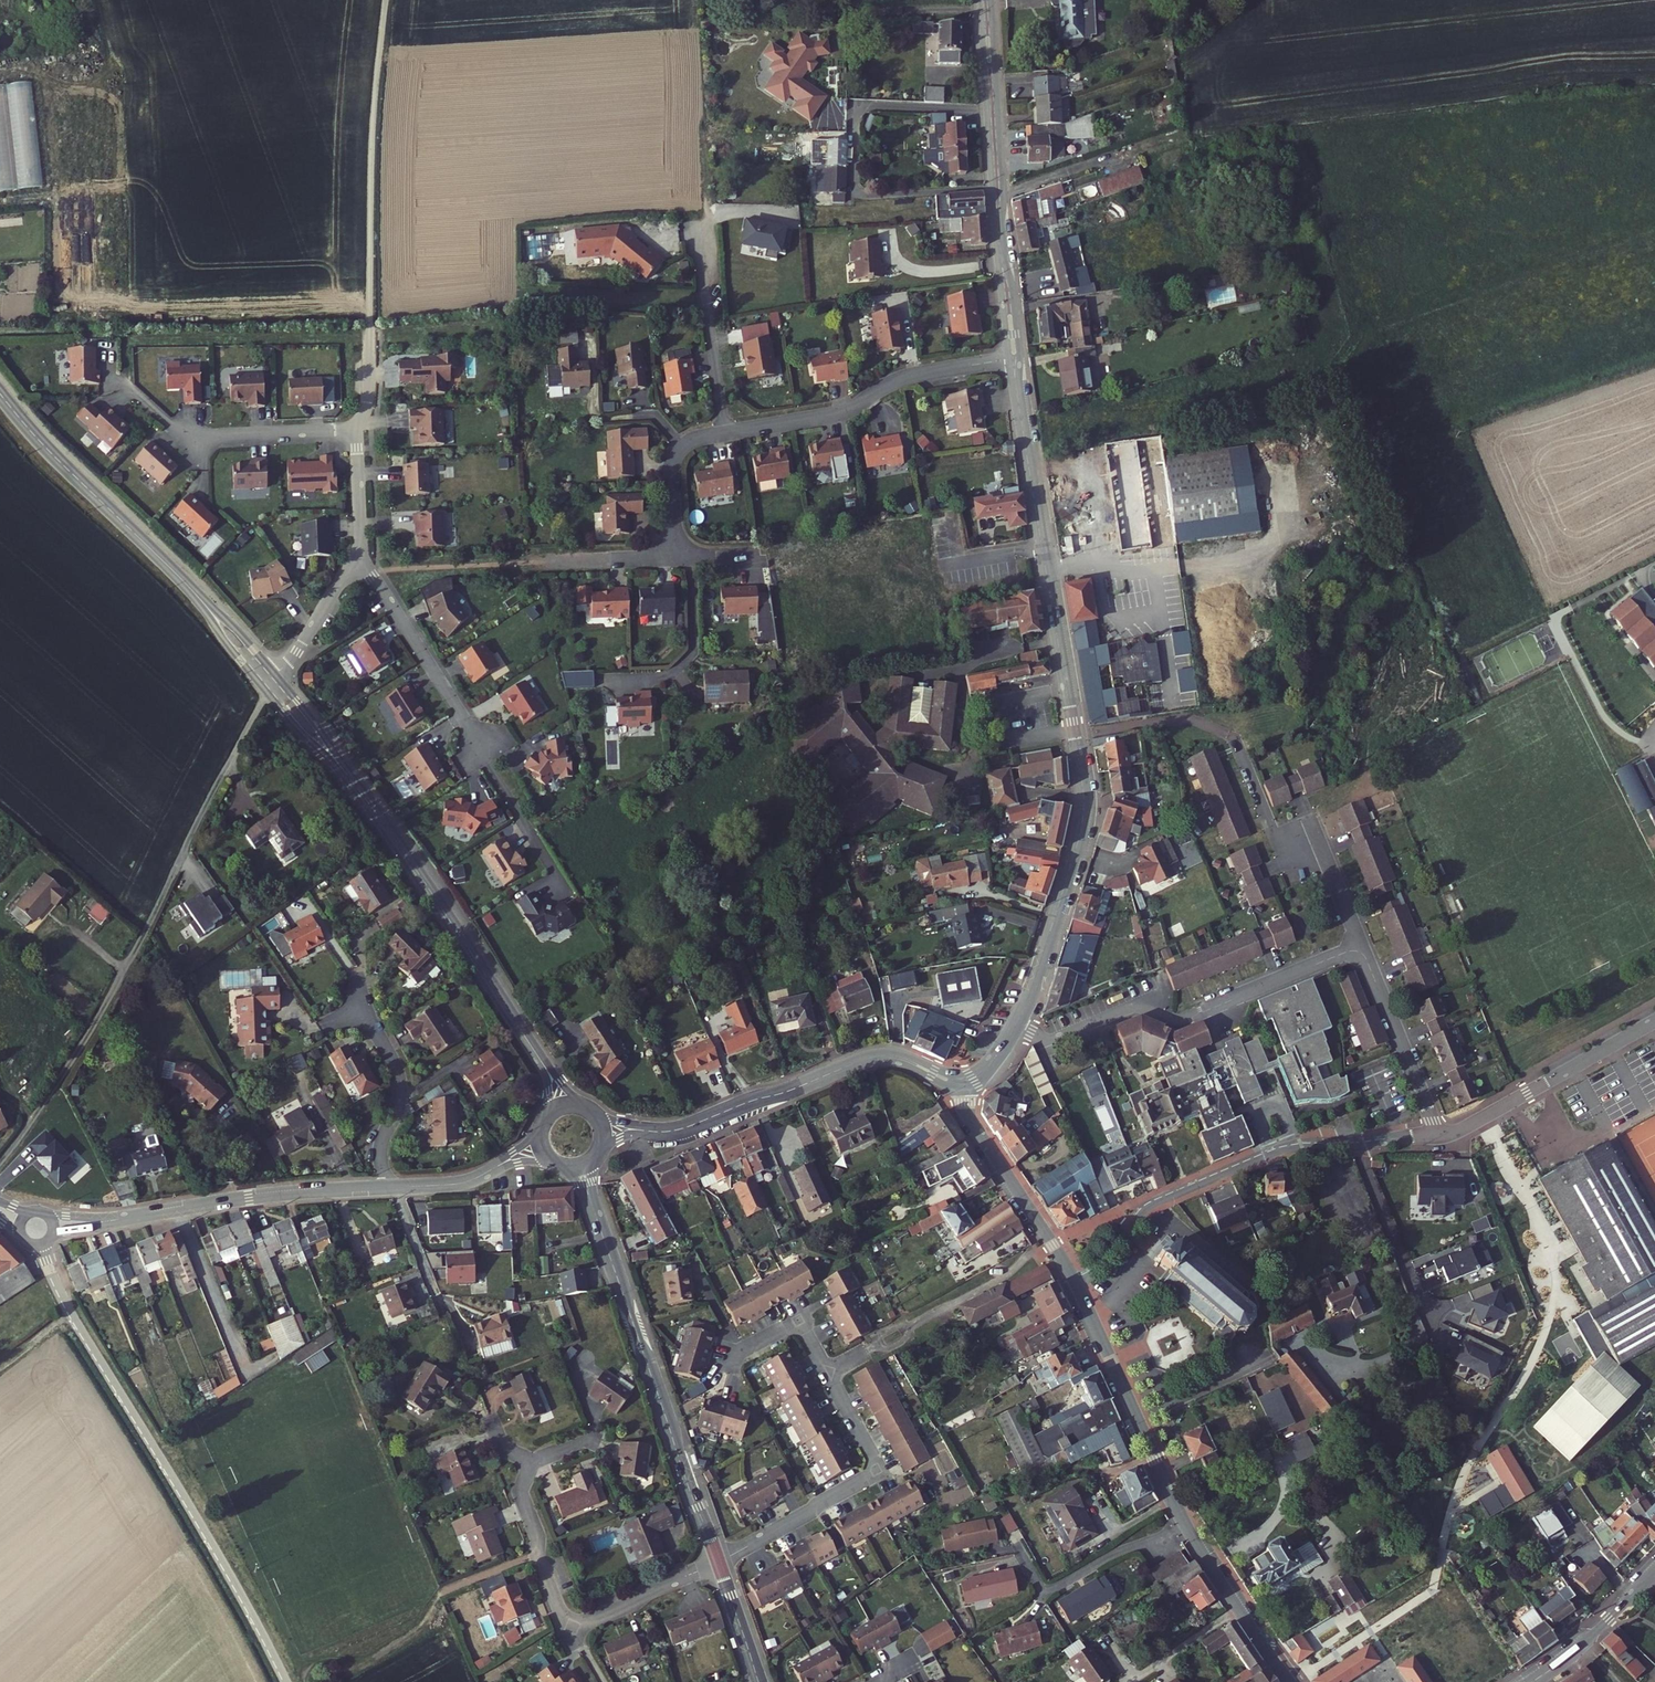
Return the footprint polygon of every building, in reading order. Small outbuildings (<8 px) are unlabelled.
[(805,0),(774,0),(775,9),(806,7),(805,0)] [(1079,4),(1086,3),(1086,0),(1060,0),(1061,23),(1059,24),(1060,35),(1063,35),(1080,29),(1079,4)] [(925,35),(924,24),(911,24),(911,35),(925,35)] [(952,64),(952,24),(930,24),(929,64),(952,64)] [(1081,37),(1080,29),(1063,35),(1060,35),(1060,39),(1081,37)] [(797,76),(799,73),(804,75),(809,66),(806,65),(810,58),(811,59),(822,57),(820,44),(813,45),(811,37),(803,39),(801,41),(791,36),(781,51),(784,53),(780,58),(777,59),(777,53),(765,46),(757,57),(766,64),(763,68),(763,70),(768,76),(756,92),(772,103),(768,111),(780,119),(785,111),(802,124),(818,100),(803,90),(803,89),(790,81),(794,74),(797,76)] [(1173,50),(1171,38),(1165,39),(1166,52),(1173,50)] [(1176,74),(1174,61),(1173,55),(1167,58),(1167,61),(1164,63),(1168,76),(1176,74)] [(1033,75),(1034,95),(1036,95),(1058,94),(1057,85),(1057,74),(1033,75)] [(1065,74),(1057,74),(1057,85),(1066,85),(1065,74)] [(927,101),(927,84),(919,84),(918,101),(927,101)] [(936,101),(936,84),(927,84),(927,101),(936,101)] [(1068,85),(1068,94),(1079,90),(1079,85),(1068,85)] [(1061,124),(1060,94),(1058,94),(1036,95),(1036,124),(1061,124)] [(955,151),(955,124),(937,125),(937,114),(920,114),(921,125),(923,125),(924,152),(955,151)] [(1047,157),(1048,136),(1092,135),(1092,115),(1066,124),(1061,124),(1036,124),(1031,125),(1031,136),(1027,136),(1027,158),(1047,157)] [(838,169),(838,135),(821,135),(821,143),(820,169),(838,169)] [(922,164),(937,175),(956,174),(955,151),(924,152),(918,152),(912,152),(912,164),(922,164)] [(1101,195),(1141,180),(1136,167),(1097,182),(1101,195)] [(819,198),(820,169),(813,169),(801,169),(802,198),(819,198)] [(838,197),(838,169),(820,169),(819,198),(826,197),(838,197)] [(1031,217),(1039,216),(1051,212),(1054,211),(1049,197),(1061,192),(1059,183),(1012,199),(1012,201),(1027,200),(1027,223),(1031,217)] [(975,222),(973,195),(925,197),(927,223),(933,222),(963,222),(975,222)] [(838,207),(838,197),(826,197),(819,198),(818,207),(838,207)] [(1027,223),(1027,200),(1012,201),(1013,227),(1027,226),(1027,223)] [(1035,248),(1031,228),(1039,226),(1055,221),(1054,219),(1051,212),(1039,216),(1031,217),(1027,223),(1027,226),(1013,227),(1017,252),(1035,248)] [(1064,223),(1062,217),(1054,219),(1055,221),(1056,226),(1064,223)] [(933,232),(933,222),(927,223),(920,223),(920,232),(933,232)] [(977,250),(975,222),(963,222),(933,222),(933,232),(950,232),(951,244),(961,243),(962,250),(977,250)] [(644,249),(634,240),(635,238),(629,233),(629,229),(623,229),(619,225),(575,228),(576,257),(603,256),(603,261),(606,261),(609,263),(611,260),(633,280),(637,276),(642,280),(659,260),(646,248),(644,249)] [(733,243),(731,257),(753,259),(753,263),(765,264),(765,257),(775,258),(777,247),(770,246),(772,234),(749,232),(749,235),(731,233),(730,243),(733,243)] [(1079,285),(1073,258),(1069,259),(1063,238),(1050,241),(1060,286),(1060,289),(1079,285)] [(873,262),(871,245),(846,248),(846,256),(842,256),(843,266),(850,266),(852,286),(873,284),(873,280),(878,280),(877,268),(871,268),(871,263),(873,262)] [(1080,293),(1079,285),(1060,289),(1061,295),(1080,293)] [(969,335),(967,323),(965,323),(961,296),(936,299),(942,339),(969,335)] [(1054,322),(1073,318),(1074,346),(1074,347),(1091,346),(1090,337),(1090,330),(1095,329),(1093,320),(1089,320),(1087,298),(1070,300),(1036,308),(1040,339),(1056,337),(1054,322)] [(890,330),(887,315),(861,320),(864,334),(860,334),(862,345),(865,345),(868,357),(877,356),(879,357),(889,355),(890,353),(892,353),(889,337),(887,337),(886,331),(888,331),(890,330)] [(770,379),(764,345),(764,346),(761,329),(751,331),(753,347),(737,350),(742,384),(770,379)] [(734,334),(737,350),(753,347),(751,331),(734,334)] [(1096,384),(1091,346),(1074,347),(1074,346),(1066,346),(1067,357),(1056,358),(1060,392),(1087,388),(1087,385),(1096,384)] [(639,375),(638,358),(640,358),(639,350),(625,351),(625,354),(612,355),(613,370),(617,370),(618,382),(625,381),(626,394),(642,392),(641,375),(639,375)] [(85,373),(84,365),(85,364),(85,351),(59,352),(59,365),(57,368),(57,385),(60,387),(86,386),(85,373)] [(687,365),(686,353),(670,356),(672,368),(687,365)] [(452,381),(451,369),(463,369),(463,356),(438,357),(438,358),(438,360),(431,361),(432,362),(422,363),(400,364),(400,381),(413,380),(421,380),(428,380),(428,394),(446,393),(446,382),(452,381)] [(690,379),(687,365),(672,368),(670,356),(658,358),(663,389),(659,389),(661,403),(687,398),(684,380),(690,379)] [(587,379),(587,370),(575,370),(574,357),(557,358),(558,374),(545,374),(546,393),(560,392),(560,393),(567,393),(567,395),(578,395),(578,392),(588,391),(587,382),(585,381),(585,380),(587,379)] [(839,384),(834,358),(815,361),(814,363),(802,365),(804,379),(808,378),(809,387),(825,384),(826,386),(839,384)] [(198,366),(179,367),(179,363),(165,363),(166,388),(184,388),(184,403),(200,403),(198,366)] [(321,379),(288,380),(289,402),(300,402),(307,401),(307,404),(322,404),(321,379)] [(262,381),(229,382),(230,401),(248,400),(248,407),(263,406),(262,381)] [(984,431),(982,417),(980,418),(979,410),(983,409),(980,392),(946,397),(948,410),(955,409),(958,435),(984,431)] [(414,446),(444,445),(443,411),(409,412),(410,428),(418,427),(418,433),(414,433),(414,446)] [(121,438),(111,428),(110,430),(97,418),(91,425),(79,414),(68,426),(80,437),(79,438),(92,450),(93,449),(103,458),(121,438)] [(623,481),(622,459),(638,458),(636,436),(599,439),(600,455),(597,455),(599,483),(623,481)] [(894,462),(889,436),(870,440),(871,443),(866,444),(864,437),(852,439),(857,466),(877,462),(881,465),(894,462)] [(1136,440),(1106,445),(1122,551),(1152,547),(1136,440)] [(1013,454),(1012,443),(1004,444),(1003,447),(1004,453),(1007,455),(1013,454)] [(837,473),(833,445),(817,448),(818,450),(802,452),(806,478),(837,473)] [(1262,531),(1249,445),(1165,461),(1175,545),(1262,531)] [(125,469),(151,493),(167,476),(152,463),(153,461),(142,451),(125,469)] [(783,454),(778,455),(782,478),(787,477),(783,454)] [(782,478),(778,455),(764,457),(765,461),(747,464),(751,488),(783,483),(782,478)] [(303,461),(286,462),(287,491),(304,490),(304,492),(314,492),(314,489),(322,489),(322,493),(332,493),(331,472),(330,456),(319,457),(320,463),(312,464),(312,465),(303,465),(303,461)] [(231,466),(232,489),(266,487),(264,459),(249,460),(249,465),(231,466)] [(407,493),(430,492),(429,463),(404,464),(404,474),(406,474),(407,493)] [(731,492),(729,481),(726,482),(725,474),(723,463),(706,466),(707,472),(689,475),(693,498),(718,494),(719,496),(721,497),(723,497),(729,496),(728,492),(731,492)] [(1002,502),(992,504),(993,516),(1003,515),(1004,520),(1010,519),(1011,527),(1024,525),(1020,499),(1018,489),(1000,491),(1002,502)] [(172,512),(186,525),(201,538),(216,522),(201,508),(201,507),(188,495),(172,512)] [(641,513),(640,497),(620,498),(620,496),(607,496),(607,510),(603,510),(604,519),(604,531),(613,531),(614,533),(629,532),(629,521),(625,521),(624,514),(641,513)] [(993,516),(992,504),(976,506),(978,519),(993,516)] [(419,533),(420,546),(444,545),(443,512),(414,513),(414,522),(415,522),(418,522),(419,533)] [(330,556),(328,523),(301,524),(302,557),(330,556)] [(292,586),(277,562),(263,571),(249,573),(252,598),(256,600),(267,599),(267,595),(273,595),(277,592),(279,594),(292,586)] [(669,626),(668,585),(653,586),(653,590),(636,591),(636,616),(656,615),(657,626),(669,626)] [(626,616),(625,588),(607,588),(607,595),(602,595),(602,593),(592,594),(591,587),(577,588),(577,605),(589,605),(589,617),(614,617),(613,620),(620,620),(620,616),(626,616)] [(754,603),(754,591),(753,587),(738,588),(738,590),(731,590),(731,587),(718,587),(719,603),(722,603),(722,615),(755,615),(754,603)] [(1106,660),(1104,648),(1096,649),(1086,587),(1063,590),(1087,727),(1116,722),(1111,692),(1109,681),(1106,660)] [(766,601),(763,589),(754,591),(754,603),(766,601)] [(458,590),(430,599),(435,614),(439,613),(441,618),(445,623),(443,625),(444,626),(453,635),(473,615),(463,604),(458,590)] [(1649,608),(1638,596),(1608,623),(1654,674),(1654,615),(1649,608)] [(1041,637),(1033,597),(1013,600),(1013,604),(955,614),(959,633),(1004,626),(1006,633),(1017,631),(1019,640),(1041,637)] [(385,646),(377,633),(352,649),(369,676),(390,663),(381,649),(385,646)] [(1171,635),(1173,658),(1190,656),(1187,633),(1171,635)] [(1109,660),(1106,660),(1109,681),(1120,679),(1121,687),(1141,684),(1142,687),(1159,685),(1152,647),(1145,648),(1139,642),(1125,655),(1120,650),(1109,660)] [(469,675),(473,681),(475,680),(476,682),(497,669),(481,645),(460,658),(471,673),(469,675)] [(1036,661),(1035,653),(1016,658),(1017,666),(1036,661)] [(995,687),(1049,675),(1046,662),(1037,664),(1036,661),(1017,666),(1017,668),(965,681),(968,699),(975,698),(996,693),(995,687)] [(866,728),(848,707),(841,712),(837,707),(836,699),(852,697),(848,667),(809,673),(812,694),(816,694),(817,700),(811,705),(809,702),(786,722),(788,725),(775,735),(781,741),(777,745),(797,768),(814,754),(811,751),(833,733),(861,767),(840,785),(838,783),(821,797),(840,820),(844,817),(849,823),(862,813),(865,816),(888,798),(885,795),(892,790),(897,792),(896,796),(924,807),(938,770),(900,757),(894,770),(885,767),(883,761),(887,758),(880,745),(888,739),(937,743),(943,678),(922,676),(921,684),(918,684),(908,683),(902,682),(903,675),(880,673),(875,722),(866,728)] [(744,696),(743,668),(700,670),(701,699),(744,696)] [(1191,670),(1175,672),(1177,695),(1194,692),(1191,670)] [(312,673),(303,673),(303,686),(313,685),(312,673)] [(525,725),(544,713),(525,682),(501,698),(511,713),(512,712),(515,710),(519,716),(525,725)] [(386,700),(397,717),(396,720),(402,730),(405,730),(425,718),(418,707),(417,707),(414,702),(411,695),(413,694),(408,686),(386,700)] [(649,719),(649,705),(653,704),(652,695),(649,694),(648,688),(632,688),(632,696),(613,696),(613,720),(627,720),(627,722),(628,724),(637,724),(637,722),(639,722),(639,720),(649,719)] [(1122,690),(1111,692),(1116,722),(1138,719),(1135,700),(1124,702),(1122,690)] [(340,716),(334,721),(341,729),(347,725),(340,716)] [(534,778),(547,787),(555,776),(563,774),(564,779),(574,777),(571,757),(566,758),(566,756),(564,741),(547,744),(548,753),(542,755),(539,759),(537,757),(533,758),(527,766),(528,770),(530,771),(536,775),(534,778)] [(1060,779),(1055,752),(1042,754),(1040,742),(1015,747),(1018,759),(1011,760),(1014,773),(1044,767),(1047,781),(1060,779)] [(405,760),(425,792),(447,778),(435,759),(436,758),(428,745),(405,760)] [(1009,748),(1011,760),(1018,759),(1015,747),(1009,748)] [(1130,770),(1129,763),(1126,764),(1124,752),(1107,755),(1109,773),(1130,770)] [(1185,780),(1208,773),(1201,754),(1179,763),(1185,780)] [(1010,797),(1003,762),(975,768),(984,808),(999,805),(1015,803),(1013,797),(1010,797)] [(1325,787),(1316,764),(1297,770),(1299,774),(1291,777),(1297,793),(1305,790),(1306,794),(1325,787)] [(381,777),(374,768),(368,774),(375,782),(381,777)] [(1625,773),(1622,768),(1613,773),(1615,778),(1625,773)] [(1632,769),(1625,773),(1615,778),(1637,820),(1648,843),(1654,839),(1654,810),(1632,769)] [(1141,795),(1139,789),(1138,782),(1131,783),(1130,770),(1109,773),(1111,793),(1115,801),(1131,804),(1130,797),(1141,795)] [(1214,790),(1208,773),(1185,780),(1192,798),(1214,790)] [(1297,793),(1291,777),(1285,780),(1283,776),(1264,783),(1273,807),(1292,800),(1291,796),(1297,793)] [(1156,792),(1155,786),(1139,789),(1141,795),(1147,795),(1156,792)] [(1221,808),(1214,790),(1192,798),(1198,816),(1221,808)] [(1149,811),(1147,795),(1141,795),(1130,797),(1131,804),(1115,801),(1115,802),(1112,810),(1107,809),(1107,812),(1132,820),(1133,817),(1136,807),(1149,811)] [(1053,829),(1059,799),(1043,798),(1039,798),(1015,803),(999,805),(1001,817),(1030,809),(1043,810),(1037,848),(1049,848),(1050,842),(1053,829)] [(301,834),(276,800),(243,823),(253,836),(262,829),(278,850),(301,834)] [(449,837),(466,835),(478,841),(483,831),(487,829),(488,830),(493,827),(492,825),(501,820),(492,806),(477,816),(470,811),(465,812),(465,807),(453,809),(453,813),(443,815),(446,835),(449,837)] [(1150,814),(1149,811),(1136,807),(1133,817),(1142,815),(1150,814)] [(1228,828),(1221,808),(1198,816),(1206,836),(1228,828)] [(1130,846),(1133,835),(1137,836),(1139,828),(1137,827),(1130,825),(1132,820),(1107,812),(1099,842),(1098,848),(1116,854),(1123,854),(1127,852),(1130,846)] [(1362,835),(1353,813),(1329,822),(1337,844),(1341,843),(1344,850),(1361,844),(1358,837),(1362,835)] [(1152,828),(1150,814),(1142,815),(1144,828),(1152,828)] [(1234,843),(1228,828),(1206,836),(1211,851),(1234,843)] [(1161,868),(1177,860),(1165,838),(1139,852),(1144,862),(1132,868),(1141,884),(1153,878),(1154,879),(1164,874),(1161,868)] [(482,854),(497,877),(500,875),(507,886),(525,875),(522,870),(527,867),(522,859),(519,860),(517,862),(503,840),(482,854)] [(1375,872),(1367,849),(1364,850),(1361,844),(1344,850),(1346,857),(1343,858),(1351,880),(1375,872)] [(1006,863),(1006,858),(1025,859),(1029,863),(1029,868),(1019,867),(1018,876),(1003,875),(1002,883),(1022,885),(1020,892),(1036,896),(1049,848),(1037,848),(1000,847),(999,862),(1006,863)] [(1244,871),(1237,853),(1215,862),(1221,880),(1224,879),(1227,886),(1243,881),(1241,873),(1244,871)] [(960,880),(956,858),(921,864),(924,881),(950,877),(950,882),(960,880)] [(385,897),(378,889),(376,890),(369,881),(372,879),(362,866),(341,882),(351,894),(350,897),(365,913),(385,897)] [(462,867),(453,869),(456,884),(465,883),(462,867)] [(21,924),(46,897),(52,903),(65,890),(41,869),(4,908),(21,924)] [(1384,894),(1375,872),(1351,880),(1360,903),(1363,901),(1366,909),(1383,902),(1381,896),(1384,894)] [(497,877),(504,888),(507,886),(500,875),(497,877)] [(1094,891),(1097,883),(1079,878),(1075,890),(1093,895),(1094,891)] [(1116,892),(1113,879),(1097,883),(1094,891),(1100,892),(1112,894),(1116,892)] [(1257,904),(1249,885),(1246,887),(1243,881),(1227,886),(1229,893),(1226,894),(1233,913),(1257,904)] [(1091,920),(1100,892),(1094,891),(1093,895),(1075,890),(1068,914),(1089,920),(1091,920)] [(534,923),(542,934),(552,928),(565,930),(573,924),(572,922),(581,916),(574,905),(571,907),(567,901),(559,906),(548,904),(547,905),(538,892),(524,901),(532,914),(537,921),(534,923)] [(850,892),(824,903),(828,911),(853,900),(850,892)] [(94,918),(105,907),(93,897),(83,908),(94,918)] [(979,938),(974,909),(969,909),(967,899),(927,905),(929,918),(952,914),(957,942),(979,938)] [(1449,927),(1439,904),(1431,907),(1441,931),(1449,927)] [(205,912),(200,905),(192,911),(191,909),(180,918),(187,928),(190,925),(196,933),(191,936),(200,949),(216,938),(214,936),(234,920),(224,906),(212,914),(209,909),(205,912)] [(379,921),(384,930),(402,918),(396,910),(379,921)] [(302,948),(319,937),(305,911),(290,920),(292,923),(277,932),(264,928),(262,935),(276,954),(285,949),(291,958),(304,952),(302,948)] [(1402,941),(1393,919),(1390,920),(1387,913),(1370,919),(1372,927),(1370,928),(1378,950),(1402,941)] [(490,914),(482,918),(488,928),(495,924),(490,914)] [(1083,937),(1089,920),(1068,914),(1060,938),(1083,937)] [(1279,947),(1269,925),(1250,933),(1252,937),(1246,939),(1253,956),(1260,953),(1261,955),(1279,947)] [(430,960),(394,928),(380,942),(398,958),(391,965),(410,981),(430,960)] [(1246,959),(1253,956),(1246,939),(1238,943),(1237,940),(1231,942),(1220,947),(1230,969),(1247,962),(1246,959)] [(1406,964),(1410,962),(1402,941),(1378,950),(1387,971),(1389,970),(1393,979),(1410,972),(1406,964)] [(1079,979),(1090,942),(1059,942),(1048,976),(1068,982),(1070,976),(1079,979)] [(1230,969),(1220,947),(1203,955),(1213,977),(1230,969)] [(1194,985),(1213,977),(1203,955),(1185,963),(1194,985)] [(974,959),(935,960),(935,975),(940,974),(940,980),(935,980),(936,994),(975,994),(975,979),(971,979),(971,974),(975,974),(974,959)] [(901,962),(884,965),(887,979),(903,976),(901,962)] [(1178,992),(1194,985),(1185,963),(1168,971),(1178,992)] [(875,993),(861,964),(828,978),(829,982),(839,1002),(840,1004),(846,1001),(848,1004),(875,993)] [(1165,998),(1178,992),(1168,971),(1155,976),(1165,998)] [(1424,1000),(1416,977),(1412,978),(1410,972),(1393,979),(1395,984),(1392,985),(1401,1008),(1422,1000),(1424,1000)] [(1063,1008),(1071,982),(1068,982),(1048,976),(1041,1001),(1063,1008)] [(1077,984),(1079,979),(1070,976),(1068,982),(1071,982),(1077,984)] [(1345,988),(1342,980),(1326,987),(1329,994),(1345,988)] [(829,982),(819,987),(828,1007),(839,1002),(829,982)] [(1195,1081),(1188,1067),(1184,1056),(1202,1049),(1201,1041),(1198,1036),(1192,1032),(1187,1034),(1174,1041),(1175,1044),(1171,1046),(1168,1045),(1166,1048),(1166,1051),(1162,1050),(1165,1056),(1169,1063),(1167,1063),(1175,1087),(1187,1121),(1190,1120),(1197,1136),(1189,1138),(1203,1170),(1244,1153),(1230,1122),(1224,1124),(1215,1103),(1230,1097),(1234,1108),(1252,1100),(1248,1090),(1271,1079),(1272,1079),(1288,1115),(1334,1095),(1329,1084),(1327,1084),(1325,1080),(1310,1086),(1304,1072),(1320,1065),(1316,1056),(1317,1055),(1313,1046),(1314,1045),(1309,1035),(1319,1031),(1298,983),(1282,990),(1284,995),(1279,997),(1277,992),(1244,1006),(1253,1026),(1259,1024),(1274,1061),(1256,1068),(1252,1059),(1248,1061),(1245,1054),(1249,1052),(1246,1044),(1231,1050),(1228,1045),(1215,1051),(1216,1053),(1196,1061),(1203,1078),(1195,1081)] [(1079,1002),(1092,996),(1089,987),(1076,993),(1079,1000),(1079,1002)] [(1332,1001),(1348,995),(1345,988),(1329,994),(1332,1001)] [(816,1021),(810,991),(772,998),(776,1019),(798,1015),(800,1023),(816,1021)] [(267,1051),(265,1026),(261,1026),(260,1014),(280,1013),(279,992),(245,995),(245,1005),(230,1006),(231,1022),(235,1022),(235,1028),(233,1028),(235,1052),(240,1052),(241,1064),(262,1063),(261,1051),(267,1051)] [(1335,1009),(1351,1003),(1348,995),(1332,1001),(1335,1009)] [(1034,1023),(1065,1008),(1063,1008),(1041,1001),(1034,1023)] [(456,1038),(430,1002),(401,1022),(411,1036),(418,1031),(433,1053),(456,1038)] [(1338,1016),(1354,1009),(1351,1003),(1335,1009),(1338,1016)] [(767,1043),(748,1004),(733,1011),(742,1031),(728,1038),(737,1058),(767,1043)] [(1340,1023),(1357,1017),(1354,1009),(1338,1016),(1340,1023)] [(925,1014),(916,1010),(903,1038),(915,1043),(913,1048),(944,1062),(952,1046),(956,1048),(965,1025),(927,1011),(925,1014)] [(1431,1030),(1433,1029),(1426,1010),(1404,1018),(1412,1037),(1415,1036),(1418,1044),(1434,1038),(1431,1030)] [(630,1046),(631,1045),(615,1023),(612,1025),(604,1014),(591,1024),(600,1035),(598,1036),(607,1048),(603,1051),(611,1061),(613,1060),(614,1062),(610,1068),(612,1070),(616,1073),(619,1075),(622,1076),(631,1063),(629,1060),(632,1057),(633,1054),(634,1051),(634,1048),(630,1046)] [(1367,1034),(1360,1016),(1357,1017),(1340,1023),(1336,1024),(1344,1043),(1367,1034)] [(1154,1047),(1159,1035),(1147,1030),(1147,1028),(1144,1027),(1142,1027),(1131,1023),(1116,1029),(1115,1028),(1110,1029),(1110,1032),(1105,1034),(1111,1048),(1117,1060),(1120,1058),(1123,1059),(1126,1058),(1128,1055),(1130,1054),(1135,1056),(1136,1059),(1140,1061),(1143,1059),(1148,1061),(1153,1051),(1165,1056),(1162,1050),(1154,1047)] [(1374,1052),(1367,1034),(1344,1043),(1351,1061),(1374,1052)] [(1446,1062),(1439,1044),(1437,1045),(1434,1038),(1418,1044),(1420,1051),(1417,1052),(1424,1070),(1446,1062)] [(718,1077),(732,1070),(719,1042),(688,1057),(698,1078),(715,1070),(718,1077)] [(376,1083),(367,1067),(365,1068),(356,1053),(350,1056),(342,1044),(325,1054),(343,1085),(350,1081),(358,1094),(376,1083)] [(474,1095),(503,1076),(486,1048),(474,1056),(477,1061),(459,1073),(474,1095)] [(1046,1077),(1032,1048),(1028,1054),(1055,1113),(1061,1110),(1046,1077)] [(1055,1113),(1028,1054),(1023,1060),(1047,1109),(1050,1115),(1055,1113)] [(224,1095),(195,1067),(156,1058),(152,1076),(184,1083),(182,1085),(209,1111),(224,1095)] [(308,1074),(299,1058),(284,1064),(294,1082),(308,1074)] [(1453,1080),(1446,1062),(1424,1070),(1431,1088),(1434,1087),(1437,1094),(1453,1088),(1450,1081),(1453,1080)] [(1175,1087),(1167,1063),(1150,1071),(1153,1078),(1160,1093),(1175,1087)] [(1137,1142),(1187,1121),(1175,1087),(1160,1093),(1153,1078),(1143,1082),(1145,1088),(1142,1089),(1144,1096),(1134,1100),(1134,1102),(1132,1103),(1132,1105),(1127,1108),(1131,1119),(1128,1120),(1137,1142)] [(1288,1115),(1272,1079),(1271,1079),(1287,1116),(1291,1115),(1293,1114),(1294,1113),(1295,1113),(1296,1113),(1298,1112),(1300,1112),(1303,1111),(1304,1111),(1306,1110),(1308,1109),(1310,1109),(1316,1108),(1317,1108),(1319,1108),(1320,1107),(1321,1107),(1323,1106),(1326,1105),(1330,1102),(1333,1100),(1333,1099),(1335,1098),(1336,1097),(1337,1097),(1338,1097),(1332,1083),(1329,1084),(1334,1095),(1288,1115)] [(1013,1133),(1005,1118),(1009,1101),(1003,1101),(999,1095),(1004,1092),(1006,1095),(1011,1093),(1003,1082),(980,1100),(979,1108),(979,1113),(980,1115),(998,1143),(1013,1133)] [(1463,1107),(1458,1094),(1455,1095),(1453,1088),(1437,1094),(1439,1101),(1437,1102),(1441,1115),(1463,1107)] [(354,1154),(321,1096),(311,1102),(323,1121),(319,1123),(331,1141),(334,1139),(346,1159),(354,1154)] [(447,1123),(447,1107),(446,1107),(445,1096),(425,1096),(425,1127),(418,1127),(418,1146),(435,1146),(435,1139),(446,1139),(446,1124),(447,1123)] [(1252,1100),(1234,1108),(1238,1116),(1256,1108),(1252,1100)] [(322,1144),(300,1105),(292,1110),(295,1115),(281,1123),(286,1132),(264,1145),(274,1163),(306,1146),(309,1151),(322,1144)] [(12,1128),(0,1106),(0,1133),(12,1128)] [(864,1137),(856,1117),(838,1124),(832,1110),(816,1117),(822,1130),(820,1131),(829,1152),(864,1137)] [(923,1142),(952,1124),(944,1113),(927,1125),(916,1130),(890,1146),(891,1149),(894,1147),(897,1152),(898,1155),(923,1142)] [(1007,1155),(1027,1141),(1024,1136),(1038,1126),(1034,1119),(1013,1133),(998,1143),(1007,1155)] [(969,1148),(952,1124),(923,1142),(927,1147),(933,1143),(946,1160),(969,1148)] [(806,1126),(796,1129),(802,1147),(812,1144),(806,1126)] [(767,1151),(756,1127),(733,1138),(752,1176),(766,1169),(758,1155),(767,1151)] [(1052,1147),(1072,1133),(1069,1127),(1048,1141),(1052,1147)] [(236,1151),(254,1142),(248,1130),(230,1139),(236,1151)] [(80,1166),(47,1132),(29,1148),(60,1185),(80,1166)] [(1014,1166),(1048,1141),(1045,1135),(1030,1145),(1027,1141),(1007,1155),(1014,1166)] [(752,1176),(733,1138),(713,1146),(727,1175),(741,1168),(746,1179),(749,1178),(752,1176)] [(1169,1187),(1151,1143),(1134,1150),(1137,1158),(1135,1159),(1143,1180),(1153,1175),(1160,1191),(1169,1187)] [(1538,1180),(1558,1215),(1568,1233),(1565,1249),(1577,1253),(1585,1266),(1581,1268),(1594,1293),(1599,1291),(1605,1301),(1621,1293),(1654,1274),(1654,1230),(1605,1143),(1586,1154),(1544,1177),(1538,1180)] [(165,1171),(160,1151),(137,1155),(135,1145),(127,1147),(128,1156),(123,1157),(127,1178),(165,1171)] [(727,1175),(713,1146),(711,1148),(709,1146),(700,1150),(699,1153),(689,1158),(704,1189),(713,1184),(727,1178),(728,1177),(727,1175)] [(996,1187),(969,1148),(946,1160),(940,1162),(945,1175),(961,1168),(980,1194),(996,1187)] [(1105,1196),(1143,1180),(1135,1159),(1110,1170),(1104,1157),(1090,1163),(1105,1196)] [(704,1189),(689,1158),(675,1165),(684,1182),(690,1191),(691,1194),(701,1190),(704,1189)] [(1105,1196),(1090,1163),(1089,1162),(1033,1190),(1054,1220),(1055,1222),(1058,1225),(1061,1228),(1063,1228),(1067,1228),(1069,1228),(1074,1226),(1112,1211),(1105,1196)] [(684,1182),(675,1165),(651,1176),(661,1193),(667,1190),(684,1182)] [(818,1183),(809,1165),(791,1173),(799,1192),(818,1183)] [(1368,1178),(1369,1180),(1379,1180),(1380,1170),(1368,1170),(1368,1178)] [(1462,1172),(1417,1171),(1417,1206),(1430,1206),(1430,1218),(1443,1218),(1443,1206),(1462,1207),(1462,1172)] [(677,1242),(638,1176),(619,1187),(640,1223),(656,1253),(677,1242)] [(131,1196),(127,1178),(110,1181),(114,1199),(131,1196)] [(765,1210),(749,1178),(746,1179),(731,1186),(748,1219),(765,1210)] [(672,1200),(690,1191),(684,1182),(667,1190),(672,1200)] [(828,1203),(818,1183),(799,1192),(802,1197),(799,1199),(806,1214),(828,1203)] [(1304,1236),(1284,1186),(1279,1188),(1264,1189),(1265,1209),(1280,1208),(1293,1240),(1304,1236)] [(571,1228),(569,1194),(533,1196),(534,1219),(555,1218),(555,1228),(571,1228)] [(534,1219),(533,1196),(508,1197),(508,1211),(510,1237),(525,1237),(524,1220),(534,1219)] [(978,1241),(1016,1215),(1007,1202),(973,1223),(958,1204),(918,1222),(923,1230),(944,1221),(949,1231),(961,1250),(978,1241)] [(1240,1226),(1231,1204),(1204,1216),(1213,1237),(1223,1233),(1238,1227),(1240,1226)] [(1454,1220),(1453,1206),(1444,1207),(1444,1220),(1454,1220)] [(463,1232),(462,1208),(427,1211),(429,1234),(463,1232)] [(510,1237),(508,1211),(475,1212),(477,1239),(500,1238),(501,1255),(511,1254),(510,1237)] [(328,1232),(320,1212),(301,1220),(303,1226),(297,1228),(301,1239),(304,1247),(311,1244),(310,1240),(328,1232)] [(986,1253),(1024,1227),(1016,1215),(978,1241),(986,1253)] [(251,1234),(244,1216),(227,1222),(235,1242),(238,1250),(254,1243),(264,1266),(274,1262),(269,1251),(261,1231),(251,1234)] [(301,1239),(297,1228),(292,1218),(261,1231),(269,1251),(301,1239)] [(1475,1234),(1490,1229),(1485,1218),(1471,1223),(1475,1234)] [(235,1242),(227,1222),(199,1234),(210,1260),(220,1256),(218,1249),(235,1242)] [(400,1248),(390,1226),(366,1236),(375,1258),(400,1248)] [(1227,1243),(1242,1236),(1238,1227),(1223,1233),(1227,1243)] [(193,1273),(177,1231),(175,1230),(164,1233),(163,1229),(147,1235),(155,1256),(156,1258),(171,1253),(181,1277),(193,1273)] [(155,1256),(147,1235),(119,1245),(125,1260),(127,1267),(155,1256)] [(125,1260),(119,1245),(118,1244),(109,1248),(107,1245),(91,1251),(99,1270),(125,1260)] [(1479,1254),(1476,1245),(1433,1262),(1443,1289),(1494,1268),(1488,1252),(1479,1254)] [(16,1269),(19,1267),(15,1259),(4,1246),(0,1249),(0,1279),(16,1269)] [(99,1270),(91,1251),(60,1263),(71,1291),(83,1287),(84,1289),(95,1284),(103,1305),(112,1301),(99,1270)] [(650,1265),(648,1259),(637,1260),(638,1267),(650,1265)] [(1251,1342),(1254,1332),(1260,1329),(1261,1328),(1260,1322),(1257,1314),(1251,1317),(1251,1315),(1252,1313),(1250,1312),(1247,1312),(1242,1308),(1243,1305),(1241,1303),(1238,1305),(1230,1298),(1231,1296),(1229,1293),(1227,1295),(1219,1289),(1221,1287),(1219,1285),(1217,1287),(1209,1281),(1211,1279),(1208,1276),(1207,1278),(1199,1271),(1200,1270),(1198,1268),(1196,1270),(1195,1268),(1196,1266),(1194,1264),(1192,1266),(1190,1264),(1188,1265),(1189,1268),(1185,1273),(1182,1271),(1180,1273),(1173,1266),(1175,1262),(1171,1259),(1168,1262),(1166,1261),(1153,1275),(1155,1277),(1153,1280),(1156,1284),(1159,1281),(1166,1288),(1164,1290),(1167,1292),(1160,1299),(1158,1297),(1155,1300),(1162,1306),(1161,1307),(1163,1310),(1165,1308),(1173,1315),(1172,1317),(1174,1319),(1175,1318),(1182,1324),(1181,1325),(1184,1328),(1185,1326),(1193,1334),(1192,1335),(1195,1338),(1196,1336),(1203,1343),(1202,1344),(1205,1347),(1206,1345),(1213,1351),(1211,1352),(1214,1355),(1215,1353),(1218,1355),(1217,1357),(1213,1357),(1213,1359),(1215,1359),(1216,1363),(1214,1365),(1215,1367),(1218,1367),(1220,1368),(1219,1371),(1222,1371),(1223,1368),(1226,1367),(1227,1369),(1229,1368),(1227,1363),(1236,1355),(1237,1352),(1242,1352),(1243,1354),(1245,1353),(1244,1350),(1250,1346),(1251,1347),(1253,1344),(1251,1342)] [(548,1278),(546,1261),(538,1262),(540,1279),(548,1278)] [(820,1286),(807,1263),(788,1273),(802,1300),(810,1296),(808,1293),(820,1286)] [(1021,1289),(1044,1276),(1050,1278),(1055,1276),(1049,1263),(1010,1283),(1014,1292),(1021,1289)] [(27,1286),(16,1269),(0,1279),(0,1302),(27,1286)] [(864,1290),(853,1270),(829,1283),(836,1294),(834,1295),(838,1303),(854,1295),(864,1290)] [(802,1300),(788,1273),(768,1284),(781,1308),(792,1301),(794,1305),(802,1300)] [(692,1304),(689,1282),(691,1282),(689,1274),(664,1278),(668,1309),(692,1304)] [(1621,1293),(1627,1304),(1594,1321),(1619,1367),(1654,1347),(1654,1274),(1621,1293)] [(1018,1295),(1050,1278),(1044,1276),(1021,1289),(1014,1292),(1017,1296),(1018,1295)] [(417,1309),(412,1298),(409,1291),(412,1290),(409,1282),(383,1292),(394,1318),(417,1309)] [(969,1317),(1014,1292),(1010,1283),(964,1307),(969,1317)] [(1071,1311),(1058,1283),(1036,1294),(1043,1311),(1031,1317),(1034,1323),(1013,1334),(1019,1346),(1052,1328),(1050,1323),(1071,1311)] [(1472,1304),(1472,1310),(1466,1325),(1505,1339),(1511,1319),(1518,1315),(1512,1302),(1504,1305),(1498,1293),(1493,1294),(1489,1283),(1468,1293),(1472,1304)] [(781,1308),(768,1284),(749,1295),(764,1321),(772,1317),(770,1314),(781,1308)] [(1005,1308),(1019,1300),(1017,1296),(1014,1292),(969,1317),(973,1325),(1005,1308)] [(764,1321),(749,1295),(729,1305),(742,1328),(754,1322),(756,1326),(764,1321)] [(840,1327),(865,1314),(854,1295),(838,1303),(831,1307),(838,1319),(836,1320),(840,1327)] [(1011,1320),(1027,1312),(1018,1295),(1017,1296),(1019,1300),(1005,1308),(1011,1320)] [(1374,1327),(1370,1315),(1361,1318),(1354,1303),(1325,1315),(1332,1331),(1351,1323),(1356,1336),(1366,1332),(1365,1331),(1374,1327)] [(1059,1337),(1067,1333),(1065,1329),(1077,1323),(1071,1311),(1050,1323),(1052,1328),(1019,1346),(1011,1350),(1017,1362),(1049,1345),(1053,1352),(1064,1346),(1059,1337)] [(875,1332),(865,1314),(840,1327),(844,1334),(846,1333),(853,1345),(858,1342),(875,1332)] [(308,1349),(295,1315),(268,1326),(279,1352),(284,1363),(308,1349)] [(1398,1328),(1414,1322),(1412,1316),(1396,1323),(1398,1328)] [(515,1344),(507,1319),(495,1322),(496,1326),(477,1332),(485,1354),(515,1344)] [(1271,1363),(1314,1339),(1306,1323),(1268,1342),(1271,1363)] [(712,1340),(714,1331),(690,1324),(688,1334),(712,1340)] [(708,1353),(712,1340),(688,1334),(685,1333),(679,1354),(709,1362),(711,1354),(708,1353)] [(301,1368),(342,1345),(336,1334),(299,1355),(301,1357),(296,1359),(301,1368)] [(1503,1354),(1466,1334),(1452,1366),(1488,1386),(1503,1354)] [(1082,1374),(1073,1356),(1069,1357),(1066,1350),(1040,1363),(1041,1366),(1034,1369),(1036,1371),(1037,1374),(1043,1371),(1046,1378),(1052,1374),(1056,1381),(1068,1375),(1071,1380),(1078,1376),(1082,1374)] [(700,1382),(703,1370),(707,1371),(709,1362),(679,1354),(674,1376),(700,1382)] [(1640,1387),(1603,1354),(1533,1429),(1570,1463),(1640,1387)] [(775,1389),(800,1375),(796,1367),(793,1369),(787,1357),(764,1369),(775,1389)] [(447,1389),(454,1379),(428,1363),(405,1397),(425,1411),(441,1386),(447,1389)] [(893,1383),(883,1365),(873,1369),(857,1377),(864,1389),(861,1391),(865,1398),(893,1383)] [(1112,1401),(1107,1388),(1097,1367),(1082,1374),(1078,1376),(1094,1409),(1112,1401)] [(1339,1429),(1294,1369),(1281,1377),(1325,1438),(1339,1429)] [(637,1391),(607,1371),(589,1399),(601,1406),(602,1404),(609,1408),(608,1411),(619,1418),(637,1391)] [(785,1408),(805,1398),(808,1396),(801,1384),(804,1382),(800,1375),(775,1389),(785,1408)] [(993,1400),(1014,1386),(1009,1377),(994,1387),(995,1390),(984,1398),(987,1403),(993,1400)] [(214,1402),(240,1387),(236,1379),(211,1394),(214,1402)] [(213,1380),(199,1384),(203,1394),(216,1389),(213,1380)] [(547,1421),(536,1394),(534,1395),(527,1380),(509,1387),(516,1403),(512,1405),(516,1414),(519,1414),(526,1430),(547,1421)] [(1018,1400),(1014,1393),(1022,1387),(1019,1382),(1014,1386),(993,1400),(987,1403),(993,1414),(1018,1400)] [(903,1402),(893,1383),(865,1398),(869,1406),(872,1404),(878,1415),(903,1402)] [(1255,1407),(1249,1393),(1241,1396),(1247,1410),(1255,1407)] [(785,1408),(783,1409),(793,1429),(794,1429),(818,1416),(814,1409),(812,1410),(805,1398),(785,1408)] [(1090,1411),(1087,1405),(1089,1404),(1087,1400),(1084,1401),(1083,1400),(1058,1412),(1064,1424),(1080,1416),(1090,1411)] [(1122,1423),(1112,1401),(1094,1409),(1090,1411),(1080,1416),(1084,1423),(1095,1418),(1102,1433),(1122,1423)] [(914,1421),(903,1402),(878,1415),(884,1428),(882,1429),(886,1436),(914,1421)] [(719,1436),(729,1407),(720,1404),(719,1407),(706,1404),(698,1430),(719,1436)] [(1012,1450),(1035,1438),(1018,1406),(994,1418),(1012,1450)] [(739,1442),(747,1417),(736,1413),(737,1409),(729,1407),(719,1436),(739,1442)] [(1292,1444),(1279,1410),(1259,1418),(1271,1452),(1292,1444)] [(803,1449),(805,1448),(826,1437),(819,1425),(822,1423),(818,1416),(794,1429),(793,1429),(803,1449)] [(924,1441),(914,1421),(886,1436),(890,1444),(892,1443),(898,1454),(924,1441)] [(1031,1486),(1114,1444),(1123,1464),(1136,1458),(1122,1423),(1102,1433),(1048,1461),(1024,1474),(1031,1486)] [(1226,1476),(1205,1433),(1181,1443),(1192,1467),(1202,1463),(1206,1472),(1176,1485),(1182,1497),(1226,1476)] [(816,1467),(842,1453),(838,1446),(835,1447),(829,1435),(826,1437),(805,1448),(816,1467)] [(1048,1461),(1035,1438),(1012,1450),(1024,1474),(1048,1461)] [(909,1474),(935,1460),(924,1441),(898,1454),(899,1455),(896,1456),(900,1464),(903,1462),(909,1474)] [(645,1484),(652,1450),(632,1447),(625,1445),(621,1461),(625,1461),(622,1479),(645,1484)] [(1532,1492),(1504,1446),(1487,1457),(1503,1485),(1478,1499),(1489,1518),(1514,1503),(1532,1492)] [(475,1467),(472,1460),(474,1459),(469,1449),(439,1461),(445,1477),(454,1473),(460,1489),(483,1480),(478,1466),(475,1467)] [(849,1474),(843,1463),(846,1460),(842,1453),(816,1467),(827,1486),(849,1474)] [(1252,1483),(1270,1476),(1265,1465),(1248,1473),(1252,1483)] [(1159,1507),(1154,1499),(1141,1469),(1120,1479),(1126,1493),(1117,1497),(1122,1507),(1118,1508),(1123,1515),(1131,1510),(1137,1520),(1159,1507)] [(720,1479),(715,1470),(705,1475),(710,1484),(720,1479)] [(779,1496),(788,1491),(777,1470),(748,1486),(763,1513),(771,1509),(769,1505),(780,1499),(779,1496)] [(604,1506),(597,1486),(598,1486),(593,1471),(576,1478),(581,1489),(558,1498),(566,1521),(604,1506)] [(763,1513),(748,1486),(729,1496),(741,1520),(753,1514),(755,1517),(763,1513)] [(928,1511),(916,1488),(903,1495),(901,1492),(894,1496),(908,1522),(928,1511)] [(1099,1539),(1071,1493),(1044,1508),(1073,1555),(1099,1539)] [(908,1522),(894,1496),(887,1500),(888,1503),(876,1509),(888,1532),(908,1522)] [(1643,1497),(1633,1503),(1641,1515),(1651,1509),(1643,1497)] [(504,1512),(501,1505),(495,1507),(498,1515),(504,1512)] [(498,1530),(503,1528),(498,1515),(495,1507),(457,1522),(462,1537),(471,1533),(484,1563),(507,1553),(498,1530)] [(888,1532),(876,1509),(864,1515),(863,1513),(855,1517),(869,1543),(888,1532)] [(671,1555),(666,1543),(664,1544),(661,1535),(675,1529),(669,1513),(631,1528),(646,1566),(671,1555)] [(869,1543),(855,1517),(847,1521),(848,1523),(861,1546),(869,1543)] [(1014,1530),(1006,1517),(998,1522),(1006,1535),(1014,1530)] [(1530,1534),(1546,1559),(1561,1549),(1559,1545),(1561,1544),(1562,1546),(1570,1540),(1556,1518),(1530,1534)] [(1649,1519),(1641,1526),(1644,1531),(1650,1539),(1654,1544),(1654,1524),(1649,1519)] [(995,1543),(991,1523),(983,1525),(983,1522),(947,1529),(947,1532),(940,1534),(944,1553),(953,1551),(953,1550),(967,1547),(967,1548),(995,1543)] [(861,1546),(848,1523),(837,1530),(849,1553),(861,1546)] [(1645,1550),(1651,1556),(1654,1552),(1654,1544),(1650,1539),(1644,1531),(1635,1540),(1629,1534),(1625,1537),(1612,1550),(1608,1553),(1625,1570),(1645,1550)] [(846,1552),(836,1534),(828,1539),(837,1557),(846,1552)] [(837,1557),(828,1539),(827,1537),(815,1543),(813,1540),(805,1544),(819,1570),(839,1560),(837,1557)] [(819,1570),(805,1544),(798,1547),(800,1550),(786,1558),(789,1563),(798,1581),(819,1570)] [(1311,1577),(1298,1556),(1290,1560),(1282,1546),(1279,1545),(1265,1553),(1267,1559),(1255,1566),(1261,1577),(1252,1583),(1257,1592),(1264,1588),(1266,1592),(1297,1574),(1300,1580),(1304,1582),(1311,1577)] [(1323,1569),(1311,1548),(1298,1556),(1311,1577),(1323,1569)] [(1189,1568),(1182,1555),(1176,1559),(1183,1572),(1189,1568)] [(1183,1572),(1176,1559),(1168,1563),(1176,1576),(1183,1572)] [(798,1581),(789,1563),(776,1570),(773,1565),(765,1569),(782,1601),(803,1590),(798,1581)] [(1176,1576),(1168,1563),(1160,1567),(1168,1581),(1176,1576)] [(1222,1604),(1206,1578),(1197,1564),(1189,1568),(1183,1572),(1176,1576),(1168,1581),(1165,1583),(1176,1602),(1181,1600),(1178,1596),(1184,1593),(1190,1602),(1193,1600),(1201,1614),(1209,1609),(1211,1611),(1222,1604)] [(1587,1596),(1603,1581),(1588,1565),(1572,1580),(1587,1596)] [(1168,1581),(1160,1567),(1152,1571),(1160,1586),(1165,1583),(1168,1581)] [(782,1601),(765,1569),(757,1573),(760,1578),(748,1584),(762,1611),(782,1601)] [(1376,1603),(1356,1571),(1332,1584),(1346,1609),(1352,1617),(1376,1603)] [(988,1576),(973,1579),(974,1583),(965,1584),(969,1605),(979,1603),(978,1601),(992,1598),(992,1600),(1012,1596),(1007,1572),(992,1575),(992,1578),(988,1578),(988,1576)] [(1549,1632),(1573,1612),(1577,1617),(1584,1612),(1575,1597),(1576,1596),(1561,1574),(1555,1577),(1559,1586),(1557,1587),(1566,1602),(1546,1616),(1537,1603),(1536,1603),(1531,1595),(1527,1597),(1543,1623),(1549,1632)] [(525,1610),(522,1603),(517,1589),(509,1592),(504,1579),(482,1588),(487,1600),(495,1597),(505,1623),(510,1634),(509,1638),(503,1642),(505,1644),(524,1633),(520,1621),(532,1616),(529,1608),(525,1610)] [(1093,1618),(1106,1610),(1106,1612),(1115,1606),(1104,1588),(1098,1591),(1097,1589),(1084,1597),(1085,1599),(1081,1601),(1080,1599),(1061,1610),(1074,1632),(1095,1619),(1093,1618)] [(691,1615),(664,1626),(672,1646),(681,1643),(683,1642),(686,1644),(694,1641),(696,1637),(699,1636),(700,1639),(723,1629),(713,1604),(690,1613),(691,1615)] [(902,1607),(892,1612),(900,1627),(909,1621),(902,1607)] [(1535,1610),(1518,1618),(1525,1632),(1541,1625),(1535,1610)] [(898,1630),(888,1612),(869,1623),(881,1646),(889,1642),(886,1637),(898,1630)] [(536,1625),(532,1616),(520,1621),(524,1633),(536,1625)] [(881,1646),(869,1623),(848,1635),(858,1652),(869,1646),(873,1651),(881,1646)] [(940,1623),(917,1635),(927,1654),(936,1649),(950,1641),(940,1623)] [(1250,1647),(1234,1623),(1201,1643),(1208,1655),(1229,1644),(1236,1655),(1250,1647)] [(1520,1669),(1556,1642),(1549,1632),(1543,1623),(1507,1647),(1520,1669)] [(538,1631),(536,1625),(524,1633),(525,1637),(538,1631)] [(1013,1629),(998,1631),(999,1634),(990,1635),(993,1657),(1002,1656),(1002,1653),(1015,1652),(1015,1654),(1035,1652),(1032,1627),(1017,1628),(1018,1631),(1014,1631),(1013,1629)] [(517,1646),(523,1638),(525,1637),(524,1633),(505,1644),(512,1650),(517,1646)] [(642,1651),(650,1648),(644,1633),(636,1636),(634,1633),(603,1645),(612,1667),(643,1655),(642,1651)] [(1312,1653),(1305,1642),(1300,1634),(1289,1639),(1294,1646),(1287,1650),(1296,1663),(1310,1654),(1312,1653)] [(1629,1657),(1614,1638),(1596,1658),(1621,1681),(1634,1681),(1628,1676),(1627,1678),(1618,1669),(1629,1657)] [(1294,1646),(1289,1639),(1282,1643),(1287,1650),(1294,1646)] [(1398,1663),(1383,1641),(1366,1652),(1376,1670),(1398,1663)] [(1102,1668),(1097,1667),(1099,1660),(1088,1642),(1066,1656),(1077,1673),(1080,1671),(1087,1681),(1104,1681),(1105,1681),(1107,1675),(1102,1668)] [(840,1664),(830,1646),(811,1657),(823,1680),(831,1676),(828,1671),(840,1664)] [(1250,1647),(1236,1655),(1244,1670),(1229,1679),(1226,1675),(1221,1678),(1224,1681),(1246,1681),(1266,1671),(1250,1647)] [(1376,1670),(1366,1652),(1325,1677),(1317,1681),(1357,1681),(1376,1670)] [(811,1657),(790,1667),(798,1681),(807,1681),(811,1679),(813,1681),(818,1681),(823,1680),(811,1657)] [(1428,1680),(1415,1661),(1400,1671),(1407,1681),(1429,1681),(1428,1680)] [(571,1672),(563,1676),(556,1664),(538,1674),(543,1681),(577,1681),(571,1672)] [(1576,1674),(1581,1681),(1590,1681),(1592,1681),(1584,1669),(1576,1674)] [(1266,1671),(1246,1681),(1273,1681),(1266,1671)]
